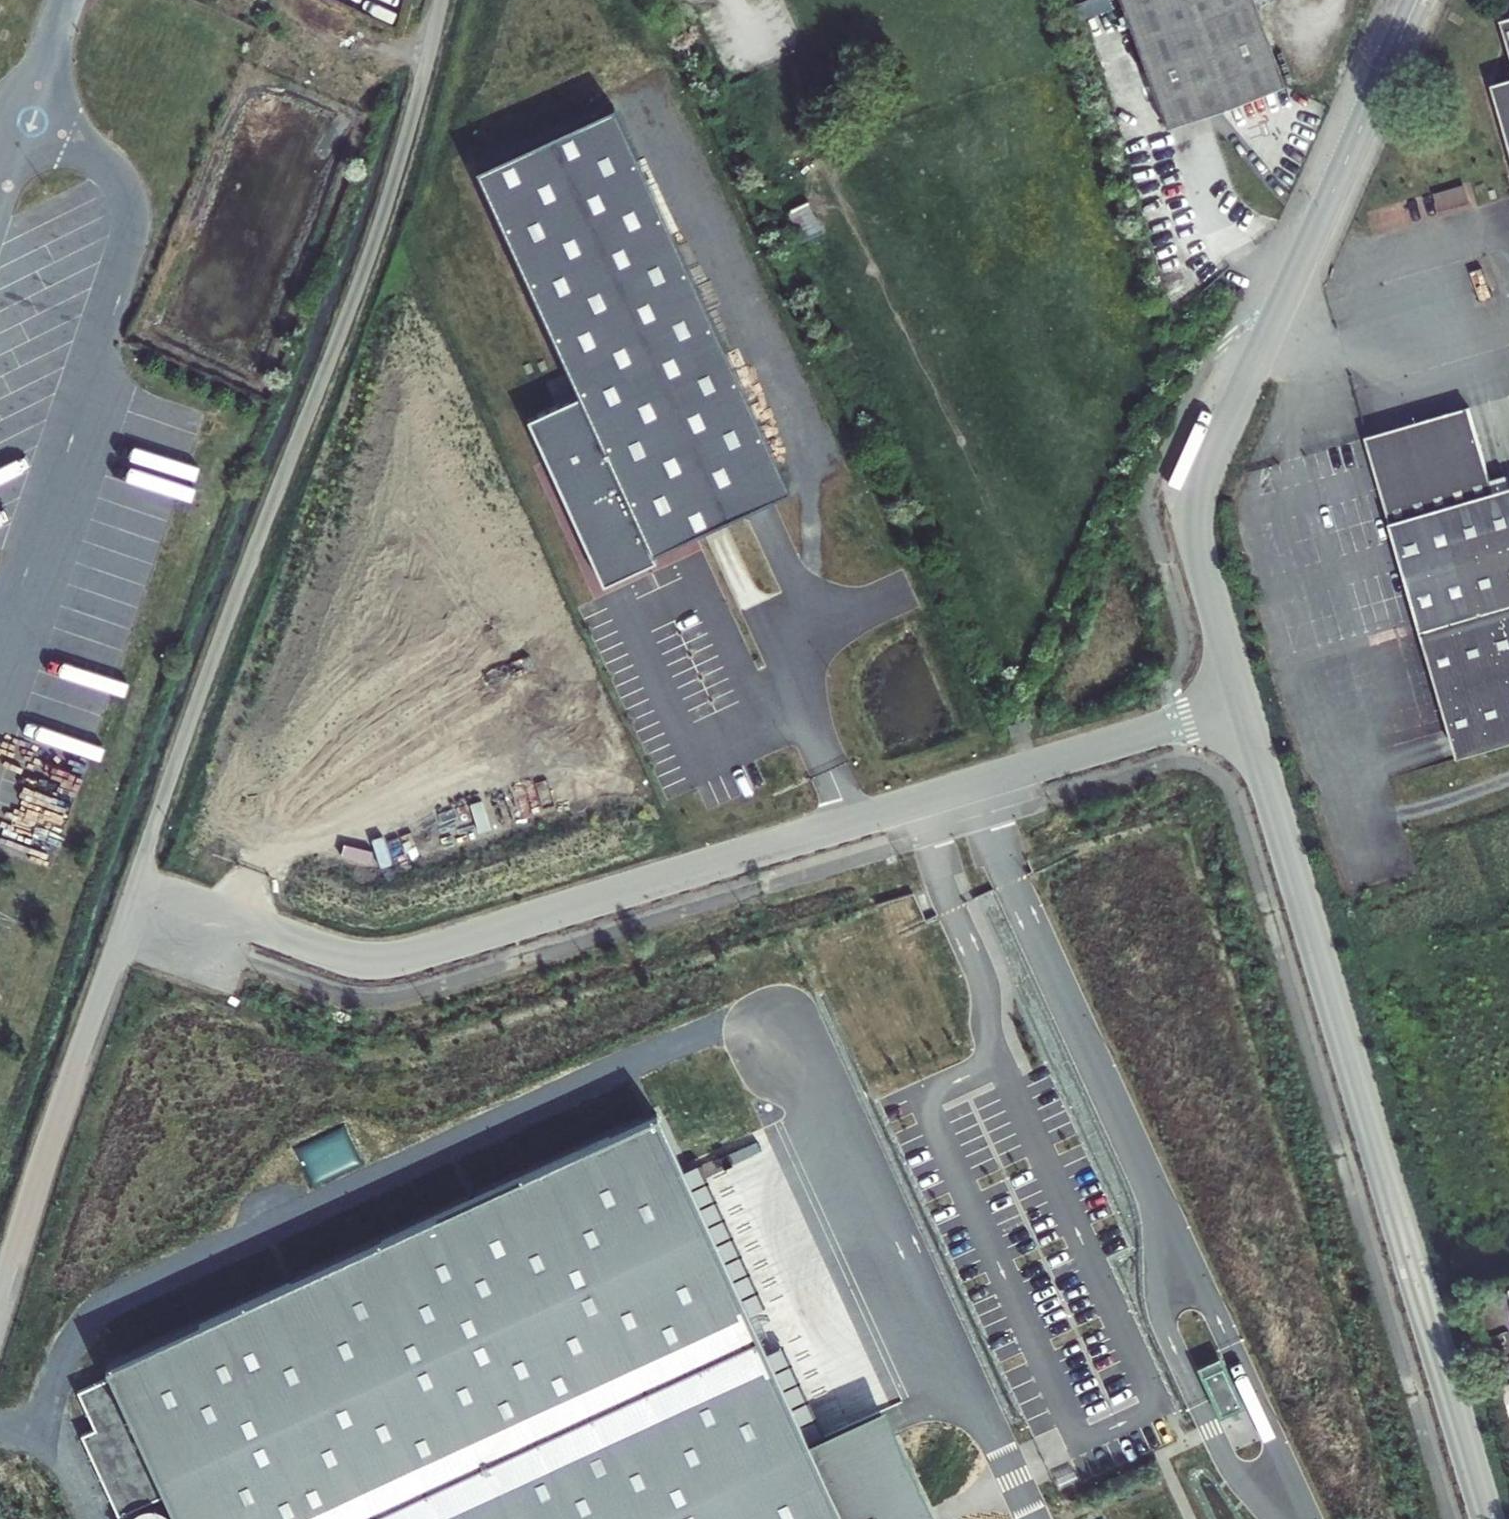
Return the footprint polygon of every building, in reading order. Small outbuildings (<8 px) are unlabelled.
[(1253,0),(1118,0),(1164,124),(1282,80),(1253,0)] [(1493,80),(1508,136),(1508,75),(1493,80)] [(788,488),(610,105),(474,168),(578,393),(526,417),(601,581),(652,558),(649,552),(788,488)] [(1438,210),(1470,201),(1465,183),(1433,192),(1438,210)] [(1494,487),(1469,405),(1367,435),(1460,757),(1508,743),(1508,483),(1494,487)] [(149,467),(180,481),(190,461),(158,446),(149,467)] [(81,711),(70,750),(90,755),(101,717),(81,711)] [(102,1368),(106,1378),(160,1496),(170,1518),(836,1518),(649,1112),(102,1368)] [(160,1496),(106,1378),(79,1390),(96,1429),(82,1435),(117,1514),(160,1496)]
